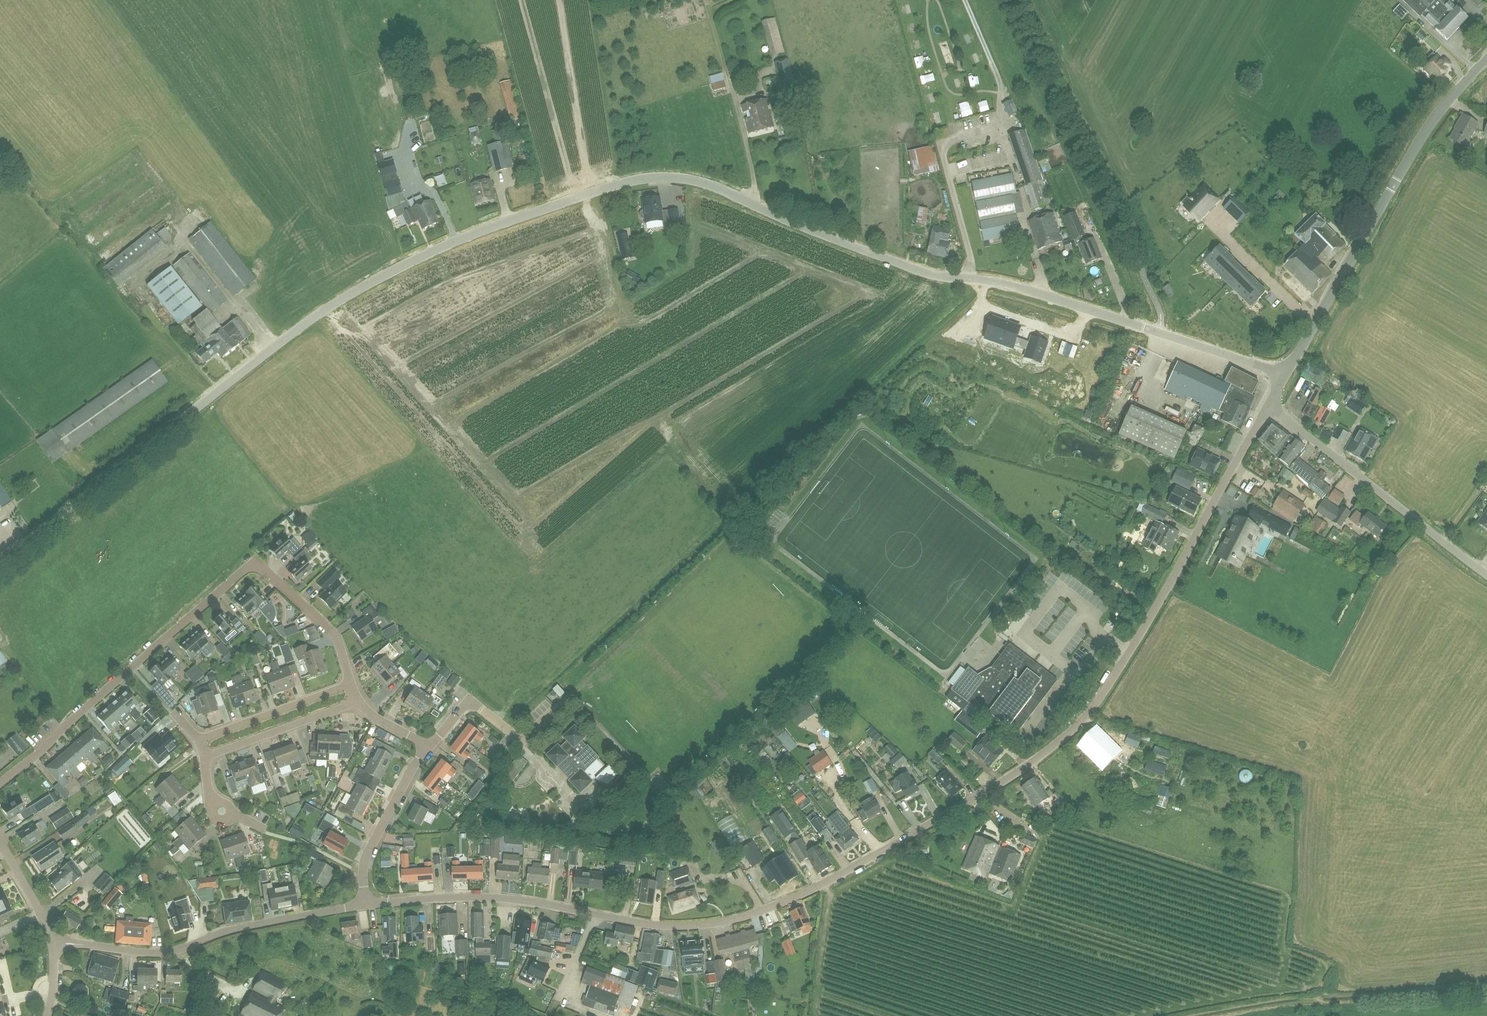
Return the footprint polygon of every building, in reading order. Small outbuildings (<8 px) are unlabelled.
[(1468,19),(1457,8),(1456,9),(1449,3),(1446,0),(1402,0),(1416,14),(1420,18),(1422,16),(1436,30),(1435,30),(1446,41),(1468,19)] [(1409,12),(1400,4),(1393,12),(1402,20),(1409,12)] [(762,21),(771,56),(784,52),(774,17),(762,21)] [(911,28),(912,35),(921,33),(919,26),(911,28)] [(1422,41),(1423,42),(1428,37),(1421,30),(1416,35),(1417,36),(1417,38),(1420,41),(1422,41)] [(1440,47),(1429,36),(1425,41),(1436,52),(1440,47)] [(1438,79),(1446,69),(1450,64),(1445,59),(1442,62),(1436,56),(1432,53),(1427,58),(1431,62),(1424,69),(1430,75),(1432,73),(1438,79)] [(926,70),(923,58),(918,59),(921,71),(926,70)] [(793,80),(789,59),(775,62),(780,83),(793,80)] [(726,88),(722,73),(710,76),(714,91),(726,88)] [(934,75),(923,77),(925,87),(936,85),(934,75)] [(521,118),(511,80),(500,83),(510,121),(521,118)] [(742,105),(749,133),(774,127),(767,99),(742,105)] [(1018,113),(1012,99),(1003,103),(1009,117),(1018,113)] [(972,100),(962,103),(966,114),(976,111),(972,100)] [(1450,138),(1464,147),(1468,139),(1477,123),(1468,118),(1462,115),(1457,123),(1458,124),(1450,138)] [(487,145),(494,172),(513,168),(503,128),(492,131),(495,143),(487,145)] [(1035,211),(1051,206),(1025,130),(1010,136),(1035,211)] [(933,145),(908,151),(914,177),(939,171),(933,145)] [(518,155),(524,168),(533,163),(528,152),(521,156),(520,154),(518,155)] [(967,156),(969,164),(980,160),(978,152),(967,156)] [(378,164),(388,197),(391,196),(392,200),(399,198),(398,194),(404,192),(400,179),(399,180),(397,172),(398,172),(394,159),(378,164)] [(972,183),(984,241),(1021,233),(1012,192),(1016,191),(1013,175),(997,178),(997,176),(987,178),(987,180),(978,181),(978,179),(971,181),(972,183)] [(477,204),(494,200),(489,179),(472,183),(477,204)] [(1197,218),(1199,220),(1209,209),(1207,207),(1210,204),(1211,204),(1217,198),(1204,185),(1191,199),(1191,198),(1190,199),(1192,202),(1186,207),(1197,218)] [(644,211),(642,211),(640,213),(641,218),(643,219),(645,219),(646,223),(662,221),(659,197),(643,199),(644,211)] [(1235,197),(1224,208),(1229,214),(1240,202),(1235,197)] [(430,200),(403,212),(408,225),(419,221),(423,230),(439,222),(434,211),(435,211),(430,200)] [(680,222),(678,207),(669,208),(671,224),(680,222)] [(926,227),(929,208),(919,207),(916,225),(926,227)] [(1064,216),(1073,240),(1085,235),(1075,211),(1064,216)] [(1054,213),(1028,221),(1038,249),(1063,241),(1054,213)] [(1284,265),(1313,293),(1331,274),(1313,256),(1316,254),(1326,264),(1345,244),(1325,225),(1326,224),(1316,214),(1296,234),(1305,244),(1284,265)] [(210,223),(189,240),(233,295),(254,279),(210,223)] [(951,229),(934,226),(928,253),(947,258),(951,242),(948,241),(951,229)] [(151,230),(103,268),(117,287),(166,248),(163,244),(172,237),(165,227),(155,234),(151,230)] [(625,234),(617,235),(622,260),(633,257),(630,241),(626,242),(625,234)] [(1087,264),(1102,258),(1093,238),(1079,244),(1087,264)] [(1067,250),(1073,248),(1071,240),(1064,242),(1067,250)] [(1219,246),(1206,259),(1223,276),(1232,268),(1228,264),(1232,260),(1219,246)] [(188,253),(172,266),(210,314),(226,301),(188,253)] [(147,285),(178,325),(202,306),(171,267),(147,285)] [(1243,279),(1235,287),(1252,304),(1264,292),(1251,279),(1247,283),(1243,279)] [(1230,294),(1252,319),(1257,315),(1235,289),(1230,294)] [(230,336),(223,328),(223,327),(207,339),(206,338),(220,328),(206,310),(192,320),(195,325),(189,329),(184,322),(178,328),(195,348),(199,344),(202,348),(196,353),(203,363),(213,354),(213,353),(216,351),(221,357),(237,345),(237,344),(240,342),(235,335),(233,336),(232,335),(230,336)] [(235,335),(236,335),(237,336),(241,334),(244,338),(250,334),(237,317),(223,328),(230,336),(232,335),(233,336),(235,335)] [(1020,328),(993,318),(988,332),(998,335),(997,338),(1027,350),(1025,356),(1039,361),(1046,342),(1032,337),(1030,342),(1016,337),(1020,328)] [(37,441),(52,463),(105,426),(167,382),(152,360),(37,441)] [(1216,408),(1221,382),(1178,361),(1165,389),(1180,396),(1211,411),(1212,407),(1216,408)] [(1252,395),(1259,382),(1232,368),(1224,383),(1221,382),(1216,408),(1225,413),(1221,420),(1241,429),(1250,409),(1246,407),(1252,395)] [(929,396),(924,404),(928,407),(933,398),(929,396)] [(1347,407),(1359,415),(1366,405),(1354,397),(1347,407)] [(1187,431),(1132,406),(1119,434),(1174,459),(1187,431)] [(1322,406),(1315,420),(1324,425),(1332,411),(1322,406)] [(1309,485),(1311,483),(1326,495),(1332,489),(1323,482),(1328,475),(1321,470),(1319,474),(1299,458),(1306,449),(1304,447),(1294,439),(1286,450),(1281,446),(1289,436),(1272,422),(1258,440),(1286,467),(1287,466),(1309,485)] [(1205,429),(1196,425),(1192,434),(1201,438),(1205,429)] [(1358,428),(1346,450),(1364,460),(1370,448),(1372,449),(1378,439),(1358,428)] [(1333,434),(1322,429),(1320,434),(1330,440),(1333,434)] [(1219,460),(1198,449),(1190,465),(1212,475),(1219,460)] [(1327,457),(1323,462),(1329,467),(1333,462),(1327,457)] [(1195,476),(1179,468),(1174,479),(1190,487),(1195,476)] [(1287,470),(1281,480),(1288,484),(1294,475),(1287,470)] [(1210,499),(1216,486),(1200,479),(1194,492),(1210,499)] [(1176,486),(1168,503),(1193,515),(1201,499),(1176,486)] [(1257,498),(1262,490),(1255,486),(1250,494),(1257,498)] [(1313,493),(1305,488),(1301,494),(1310,499),(1313,493)] [(1344,496),(1334,489),(1328,499),(1338,505),(1344,496)] [(1304,505),(1283,491),(1274,505),(1274,506),(1294,519),(1295,519),(1304,505)] [(1315,510),(1340,527),(1351,512),(1341,505),(1339,508),(1324,498),(1315,510)] [(1141,514),(1162,524),(1167,514),(1146,504),(1141,514)] [(1216,514),(1222,521),(1231,514),(1225,506),(1216,514)] [(1294,519),(1274,506),(1272,509),(1292,522),(1294,519)] [(1260,525),(1266,514),(1255,508),(1249,518),(1260,525)] [(1360,524),(1377,537),(1381,533),(1382,534),(1383,532),(1382,531),(1385,527),(1368,513),(1366,517),(1356,510),(1349,519),(1357,526),(1360,523),(1360,524)] [(1478,523),(1486,530),(1486,510),(1478,523)] [(1316,530),(1326,535),(1333,522),(1322,517),(1316,530)] [(1269,530),(1285,538),(1291,528),(1275,519),(1269,530)] [(1232,527),(1217,555),(1221,557),(1220,559),(1228,563),(1230,559),(1238,564),(1252,538),(1248,535),(1253,527),(1241,520),(1236,529),(1232,527)] [(1175,542),(1174,542),(1179,532),(1163,523),(1157,536),(1151,533),(1143,547),(1154,552),(1157,546),(1169,552),(1175,542)] [(1294,541),(1299,530),(1295,527),(1289,538),(1294,541)] [(307,544),(315,537),(312,533),(304,540),(307,544)] [(278,560),(287,551),(292,556),(301,548),(293,539),(289,543),(284,537),(269,550),(278,560)] [(309,550),(318,543),(314,539),(306,546),(309,550)] [(289,572),(297,582),(312,569),(306,563),(312,559),(304,550),(294,558),(298,564),(289,572)] [(332,606),(334,608),(339,603),(337,601),(346,592),(335,582),(340,577),(331,569),(317,583),(325,591),(319,597),(330,608),(332,606)] [(254,585),(244,594),(257,608),(272,624),(269,620),(273,617),(272,617),(274,613),(273,609),(271,606),(273,604),(270,601),(269,602),(254,585)] [(257,608),(244,594),(245,594),(236,602),(248,616),(257,608)] [(362,644),(363,643),(361,641),(376,629),(371,621),(378,616),(371,606),(361,613),(365,619),(351,628),(362,644)] [(213,621),(226,636),(235,628),(239,632),(244,628),(236,619),(231,623),(223,613),(213,621)] [(283,638),(299,632),(296,625),(284,629),(282,624),(274,627),(283,638)] [(198,629),(188,638),(201,652),(210,644),(198,629)] [(390,636),(386,630),(381,632),(385,639),(390,636)] [(262,645),(267,641),(259,631),(254,636),(262,645)] [(201,652),(188,638),(179,646),(192,660),(201,652)] [(229,653),(229,652),(221,643),(215,648),(224,657),(229,653)] [(1010,644),(1008,643),(1005,646),(1007,648),(992,668),(994,669),(995,668),(996,670),(987,682),(969,667),(946,697),(964,710),(969,703),(980,711),(982,708),(1016,734),(1058,680),(1010,644)] [(377,678),(392,665),(388,660),(396,653),(389,644),(373,658),(377,663),(370,670),(377,678)] [(304,659),(310,675),(316,673),(317,674),(326,671),(318,649),(309,653),(306,645),(294,650),(298,661),(304,659)] [(250,654),(252,660),(252,659),(258,657),(256,651),(252,653),(250,653),(250,654)] [(229,653),(224,657),(227,661),(234,658),(229,653)] [(159,663),(158,664),(171,679),(180,670),(168,656),(159,664),(159,663)] [(277,660),(273,662),(283,691),(295,687),(288,667),(280,670),(277,660)] [(273,673),(264,675),(272,695),(283,691),(273,662),(269,663),(273,673)] [(171,679),(158,664),(149,672),(162,686),(171,679)] [(190,670),(198,679),(203,675),(195,665),(190,670)] [(396,670),(392,665),(377,678),(384,687),(399,674),(403,679),(407,676),(400,668),(396,670)] [(444,668),(439,674),(445,679),(450,673),(444,668)] [(198,679),(190,670),(185,674),(194,683),(198,679)] [(239,674),(235,675),(238,685),(246,705),(257,700),(250,681),(242,684),(239,674)] [(238,685),(235,675),(232,676),(235,686),(227,689),(234,709),(246,705),(238,685)] [(453,675),(446,685),(453,690),(460,680),(453,675)] [(412,710),(424,694),(418,690),(420,686),(411,680),(409,684),(414,688),(403,704),(412,710)] [(202,716),(218,711),(212,696),(218,694),(214,682),(208,685),(211,692),(196,697),(196,699),(191,701),(194,711),(200,709),(202,716)] [(563,685),(558,688),(561,695),(567,692),(563,685)] [(117,700),(128,713),(138,704),(127,691),(117,700)] [(169,707),(174,703),(166,694),(161,698),(169,707)] [(429,698),(424,694),(412,710),(422,716),(432,701),(438,705),(441,701),(432,694),(429,698)] [(117,700),(107,708),(118,721),(128,713),(117,700)] [(969,703),(964,710),(974,718),(980,711),(969,703)] [(118,721),(107,708),(97,717),(108,730),(118,721)] [(143,714),(152,724),(158,717),(149,708),(143,714)] [(954,720),(977,738),(985,728),(962,710),(954,720)] [(470,725),(461,737),(470,744),(475,738),(480,741),(484,736),(479,732),(470,725)] [(546,756),(557,767),(561,764),(573,777),(569,781),(581,793),(593,782),(593,781),(597,778),(608,787),(620,776),(610,765),(607,768),(599,759),(600,758),(588,746),(587,747),(582,741),(586,738),(575,726),(563,737),(567,741),(560,747),(558,745),(546,756)] [(136,730),(140,735),(144,731),(140,727),(136,730)] [(92,728),(80,738),(92,752),(93,752),(100,746),(104,751),(109,748),(92,728)] [(387,734),(387,733),(378,728),(375,734),(384,739),(387,734)] [(875,730),(869,736),(875,742),(876,741),(881,737),(875,730)] [(1083,744),(1094,754),(1093,756),(1102,765),(1118,750),(1107,740),(1106,741),(1096,731),(1083,744)] [(327,761),(328,734),(328,733),(320,732),(319,734),(317,734),(317,743),(310,743),(309,757),(311,760),(327,761)] [(750,741),(757,735),(755,732),(748,738),(750,741)] [(778,736),(790,752),(795,748),(783,732),(778,736)] [(967,743),(954,732),(947,740),(960,751),(967,743)] [(1129,732),(1125,744),(1138,748),(1141,736),(1129,732)] [(15,734),(7,741),(18,755),(27,748),(15,734)] [(155,752),(159,756),(165,751),(169,755),(178,747),(167,734),(158,742),(154,737),(143,747),(150,756),(155,752)] [(328,734),(327,761),(328,754),(338,755),(338,759),(349,759),(351,756),(352,745),(346,745),(339,744),(339,735),(328,734)] [(495,745),(499,741),(492,735),(488,740),(495,745)] [(131,744),(135,740),(131,736),(127,739),(131,744)] [(973,751),(991,766),(1004,751),(986,736),(973,751)] [(470,744),(461,737),(452,749),(461,756),(466,760),(470,755),(465,751),(470,744)] [(80,738),(68,748),(81,762),(88,756),(93,761),(97,758),(93,752),(92,752),(80,738)] [(370,760),(386,769),(392,757),(383,752),(387,746),(374,739),(370,746),(376,749),(370,760)] [(292,743),(282,747),(288,765),(289,765),(291,772),(302,768),(301,765),(307,763),(302,749),(295,752),(292,743)] [(897,753),(889,744),(884,749),(892,757),(893,756),(897,753)] [(288,765),(282,747),(271,750),(274,759),(268,762),(273,775),(280,773),(278,769),(288,765)] [(1170,758),(1172,751),(1155,747),(1153,753),(1170,758)] [(81,762),(68,748),(57,758),(69,772),(74,778),(78,774),(73,769),(81,762)] [(813,776),(832,763),(823,750),(819,752),(818,750),(814,753),(815,756),(808,761),(810,764),(807,767),(813,776)] [(897,769),(907,760),(900,752),(898,753),(897,753),(893,756),(894,757),(890,761),(897,769)] [(789,754),(780,761),(782,764),(792,757),(789,754)] [(943,760),(937,754),(933,758),(939,764),(943,760)] [(107,766),(113,760),(109,755),(102,760),(107,766)] [(528,762),(519,755),(504,775),(513,782),(528,762)] [(46,768),(58,783),(63,788),(67,784),(62,778),(69,772),(57,758),(46,768)] [(245,760),(240,762),(247,780),(250,788),(262,784),(259,775),(256,766),(254,759),(253,759),(246,761),(245,760)] [(118,775),(128,766),(122,760),(112,769),(113,770),(111,772),(116,777),(118,775)] [(386,769),(370,760),(364,771),(359,768),(358,769),(354,767),(352,773),(355,774),(355,775),(367,782),(371,775),(380,780),(386,769)] [(464,768),(479,778),(484,771),(470,760),(464,768)] [(1144,770),(1163,776),(1167,766),(1147,760),(1144,770)] [(433,773),(442,780),(446,775),(449,778),(450,776),(452,777),(456,772),(451,768),(452,768),(442,761),(433,773)] [(233,780),(227,782),(232,795),(238,793),(235,785),(247,780),(240,762),(235,764),(235,765),(229,768),(233,780)] [(941,775),(936,779),(953,797),(963,788),(947,770),(941,775)] [(264,783),(266,788),(272,786),(267,772),(261,774),(264,783)] [(442,780),(433,773),(424,784),(433,792),(433,791),(438,795),(442,790),(437,786),(442,780)] [(907,773),(896,779),(901,787),(901,788),(906,797),(919,790),(913,780),(911,781),(907,773)] [(156,804),(179,785),(171,775),(155,789),(160,795),(154,801),(156,804)] [(367,782),(355,775),(351,782),(357,785),(351,796),(367,804),(373,793),(364,788),(367,782)] [(78,781),(83,787),(87,783),(82,777),(78,781)] [(878,789),(872,778),(863,783),(870,794),(878,789)] [(1036,807),(1050,797),(1036,778),(1022,788),(1036,807)] [(475,785),(481,790),(485,785),(479,780),(475,785)] [(312,783),(316,793),(320,791),(316,781),(312,783)] [(336,786),(331,783),(328,788),(333,791),(336,786)] [(179,785),(156,804),(159,807),(165,801),(172,809),(188,795),(179,785)] [(1166,808),(1172,789),(1161,785),(1155,805),(1166,808)] [(108,797),(116,793),(113,787),(105,792),(108,797)] [(694,790),(699,799),(705,795),(700,787),(694,790)] [(277,791),(280,799),(286,796),(283,789),(277,791)] [(69,795),(65,790),(60,794),(64,799),(69,795)] [(60,798),(55,791),(50,795),(54,802),(60,798)] [(797,805),(806,799),(801,793),(793,799),(797,805)] [(1057,793),(1054,795),(1057,799),(1054,801),(1061,809),(1064,807),(1069,812),(1072,810),(1057,793)] [(283,807),(289,805),(286,796),(280,799),(283,807)] [(367,804),(351,796),(345,807),(339,804),(336,811),(334,815),(343,820),(343,821),(351,825),(354,820),(348,817),(352,811),(361,816),(367,804)] [(873,797),(860,804),(863,809),(858,812),(863,821),(869,818),(869,819),(881,811),(873,797)] [(3,809),(9,820),(20,813),(24,818),(34,812),(31,806),(26,810),(19,799),(3,809)] [(416,805),(408,819),(421,826),(428,812),(436,816),(440,809),(427,802),(423,809),(416,805)] [(92,806),(57,831),(64,842),(78,832),(77,830),(91,820),(89,817),(96,812),(92,806)] [(67,807),(49,819),(56,829),(74,818),(67,807)] [(796,832),(781,810),(770,817),(785,839),(791,835),(795,841),(800,838),(795,832),(796,832)] [(291,831),(297,823),(284,813),(278,821),(291,831)] [(317,829),(328,835),(323,845),(340,854),(347,842),(330,832),(333,826),(337,819),(326,813),(323,820),(317,829)] [(142,817),(147,823),(151,820),(146,814),(142,817)] [(827,828),(817,816),(810,822),(820,834),(827,828)] [(859,839),(850,828),(840,816),(831,824),(840,835),(835,839),(845,851),(859,839)] [(175,846),(198,826),(189,817),(174,831),(179,837),(173,843),(175,846)] [(40,837),(45,834),(39,823),(33,826),(33,825),(18,834),(24,845),(28,846),(41,837),(40,837)] [(571,837),(580,828),(576,824),(567,833),(571,837)] [(206,836),(198,826),(175,846),(178,849),(184,843),(190,849),(206,836)] [(304,830),(298,827),(293,835),(300,838),(304,830)] [(243,833),(231,837),(241,865),(243,871),(248,870),(246,863),(245,864),(242,855),(249,853),(243,833)] [(1020,843),(1033,848),(1037,839),(1023,833),(1020,843)] [(403,835),(404,848),(416,847),(416,840),(414,840),(413,834),(403,835)] [(500,847),(501,835),(496,835),(492,835),(491,846),(491,856),(491,858),(495,858),(499,858),(500,847)] [(77,856),(94,848),(89,837),(72,845),(77,856)] [(241,865),(231,837),(219,841),(226,861),(235,858),(237,866),(241,865)] [(999,847),(976,837),(963,868),(987,878),(989,873),(1010,882),(1021,856),(1002,848),(995,863),(993,863),(999,847)] [(833,866),(820,844),(809,851),(801,838),(800,838),(795,841),(789,845),(800,863),(808,858),(818,874),(833,866)] [(753,841),(740,849),(753,868),(765,859),(753,841)] [(152,846),(158,852),(162,848),(156,842),(152,846)] [(552,842),(550,863),(559,864),(560,859),(568,860),(569,850),(568,850),(569,844),(552,842)] [(53,843),(32,856),(41,871),(62,857),(53,843)] [(570,844),(568,865),(577,866),(579,851),(578,851),(579,845),(570,844)] [(491,856),(491,846),(490,845),(484,845),(481,845),(480,850),(480,855),(485,855),(491,856)] [(306,879),(325,889),(334,871),(321,863),(324,858),(312,851),(309,857),(316,860),(306,879)] [(620,864),(636,867),(638,853),(622,851),(620,864)] [(780,887),(799,875),(785,853),(761,868),(770,883),(776,879),(780,887)] [(417,870),(417,864),(408,865),(407,855),(401,855),(402,871),(403,883),(418,882),(417,870)] [(497,878),(518,880),(520,867),(519,867),(520,857),(505,855),(504,861),(507,861),(507,866),(498,865),(497,878)] [(382,867),(391,867),(390,857),(381,857),(382,867)] [(468,879),(468,868),(459,868),(459,861),(453,861),(453,868),(453,880),(468,879)] [(476,868),(468,868),(468,879),(483,879),(483,867),(482,867),(482,861),(476,861),(476,868)] [(49,881),(58,892),(64,887),(65,887),(71,882),(72,883),(82,876),(71,862),(61,869),(62,870),(56,875),(56,876),(49,881)] [(425,870),(417,870),(418,882),(433,881),(432,869),(431,863),(425,863),(425,870)] [(529,868),(527,881),(548,883),(550,870),(541,869),(542,864),(533,863),(532,868),(529,868)] [(693,883),(687,864),(682,865),(683,868),(670,873),(675,888),(680,886),(681,887),(693,883)] [(653,903),(655,889),(663,890),(665,871),(658,870),(656,882),(643,880),(640,901),(653,903)] [(575,886),(602,889),(604,874),(576,871),(575,886)] [(103,895),(115,882),(105,873),(94,886),(103,895)] [(280,888),(284,908),(297,906),(295,893),(300,892),(297,876),(291,877),(293,886),(280,888)] [(188,881),(199,899),(201,902),(213,901),(213,899),(215,899),(214,893),(212,893),(206,893),(205,889),(218,888),(218,884),(220,883),(219,877),(217,878),(216,877),(188,881)] [(284,908),(280,888),(272,890),(271,883),(261,885),(264,898),(269,897),(271,911),(284,908)] [(0,887),(0,915),(11,909),(0,887)] [(110,905),(120,892),(115,888),(111,893),(110,893),(104,901),(110,905)] [(695,889),(669,897),(674,912),(700,903),(695,889)] [(747,891),(736,897),(741,906),(752,900),(747,891)] [(189,912),(184,898),(172,902),(175,910),(167,913),(170,920),(168,920),(170,927),(172,927),(174,932),(187,927),(183,915),(189,912)] [(248,901),(222,905),(225,925),(251,920),(248,901)] [(803,908),(790,913),(793,918),(787,921),(791,932),(810,924),(803,908)] [(61,920),(76,928),(80,921),(66,912),(61,920)] [(473,914),(473,938),(477,938),(477,943),(476,943),(476,955),(491,955),(491,942),(484,942),(484,914),(473,914)] [(440,915),(441,936),(458,935),(457,915),(440,915)] [(405,918),(407,943),(424,942),(422,925),(419,925),(418,917),(405,918)] [(396,918),(383,919),(384,934),(386,934),(387,941),(394,941),(394,934),(396,934),(396,918)] [(531,954),(532,947),(528,946),(532,921),(520,920),(518,921),(517,926),(515,927),(514,935),(513,944),(522,945),(521,952),(529,954),(529,953),(531,954)] [(130,946),(130,944),(150,946),(151,928),(132,927),(133,923),(117,921),(115,942),(128,944),(128,946),(130,946)] [(357,922),(342,924),(344,935),(352,934),(352,940),(359,939),(358,933),(357,922)] [(542,923),(538,938),(552,941),(552,940),(560,942),(564,927),(542,923)] [(618,946),(619,940),(633,943),(636,929),(618,925),(616,934),(608,932),(606,944),(618,946)] [(736,935),(740,951),(751,948),(750,947),(759,944),(755,930),(736,935)] [(657,964),(661,965),(664,951),(660,950),(657,949),(657,948),(657,946),(660,946),(662,945),(663,942),(663,939),(662,937),(659,936),(659,935),(652,933),(652,934),(646,933),(644,943),(642,952),(644,952),(642,961),(654,963),(657,964)] [(373,947),(371,934),(362,936),(364,949),(373,947)] [(509,969),(511,936),(499,935),(496,969),(509,969)] [(740,951),(736,935),(717,940),(721,954),(729,952),(730,954),(733,953),(736,966),(737,965),(739,972),(744,970),(743,963),(742,957),(740,951)] [(435,950),(434,936),(426,936),(427,951),(435,950)] [(469,956),(468,939),(456,940),(456,957),(469,956)] [(796,954),(790,939),(783,942),(789,957),(796,954)] [(532,947),(531,954),(536,955),(539,944),(541,944),(542,942),(533,941),(533,944),(532,947)] [(704,955),(703,941),(682,942),(683,956),(684,967),(705,966),(704,955)] [(389,944),(389,947),(382,947),(382,956),(389,955),(389,958),(398,958),(398,943),(389,944)] [(555,950),(574,954),(578,946),(556,943),(555,950)] [(539,944),(536,955),(537,955),(536,960),(543,962),(544,957),(550,959),(553,949),(541,946),(541,944),(539,944)] [(664,951),(661,965),(671,967),(674,951),(664,949),(664,951)] [(119,960),(93,953),(87,975),(112,982),(119,960)] [(550,968),(535,960),(532,966),(528,964),(530,956),(519,953),(518,961),(527,964),(523,971),(543,981),(550,968)] [(749,955),(742,957),(743,963),(744,970),(745,970),(747,985),(746,985),(747,994),(755,993),(753,985),(756,984),(754,968),(753,968),(749,955)] [(714,961),(716,974),(717,974),(718,982),(727,981),(724,959),(714,961)] [(716,974),(714,961),(707,961),(709,975),(716,974)] [(622,978),(656,991),(657,989),(653,988),(659,973),(660,973),(661,968),(658,968),(657,971),(641,966),(639,972),(626,968),(625,971),(624,971),(622,966),(618,966),(616,968),(616,975),(623,976),(622,978)] [(612,1015),(616,1004),(628,1009),(636,985),(587,967),(584,977),(582,983),(590,986),(583,1005),(612,1015)] [(137,992),(143,992),(143,984),(156,984),(156,971),(137,970),(137,992)] [(166,982),(166,987),(173,987),(173,982),(181,982),(181,971),(166,971),(166,982)] [(280,986),(283,981),(262,971),(253,989),(269,997),(268,1000),(251,992),(240,1015),(243,1015),(280,1015),(284,1008),(273,1004),(277,996),(279,997),(284,988),(280,986)] [(72,995),(84,995),(83,980),(71,980),(72,995)] [(660,980),(658,992),(676,996),(679,983),(660,980)] [(129,993),(112,988),(108,1003),(124,1008),(129,993)] [(160,1003),(173,1003),(173,995),(166,995),(161,994),(160,994),(160,1003)] [(123,1015),(129,1015),(131,1005),(127,1004),(125,1012),(124,1012),(123,1015)]
